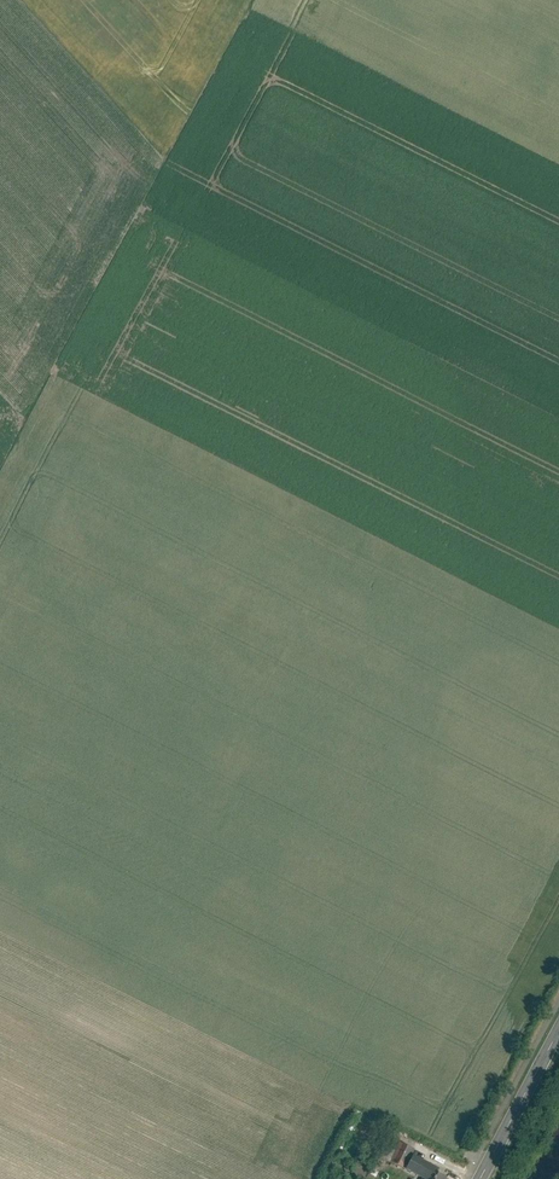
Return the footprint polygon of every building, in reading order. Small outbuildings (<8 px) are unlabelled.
[(406,1143),(395,1164),(407,1170),(418,1149),(406,1143)] [(437,1173),(415,1162),(410,1172),(423,1178),(434,1178),(437,1173)]
